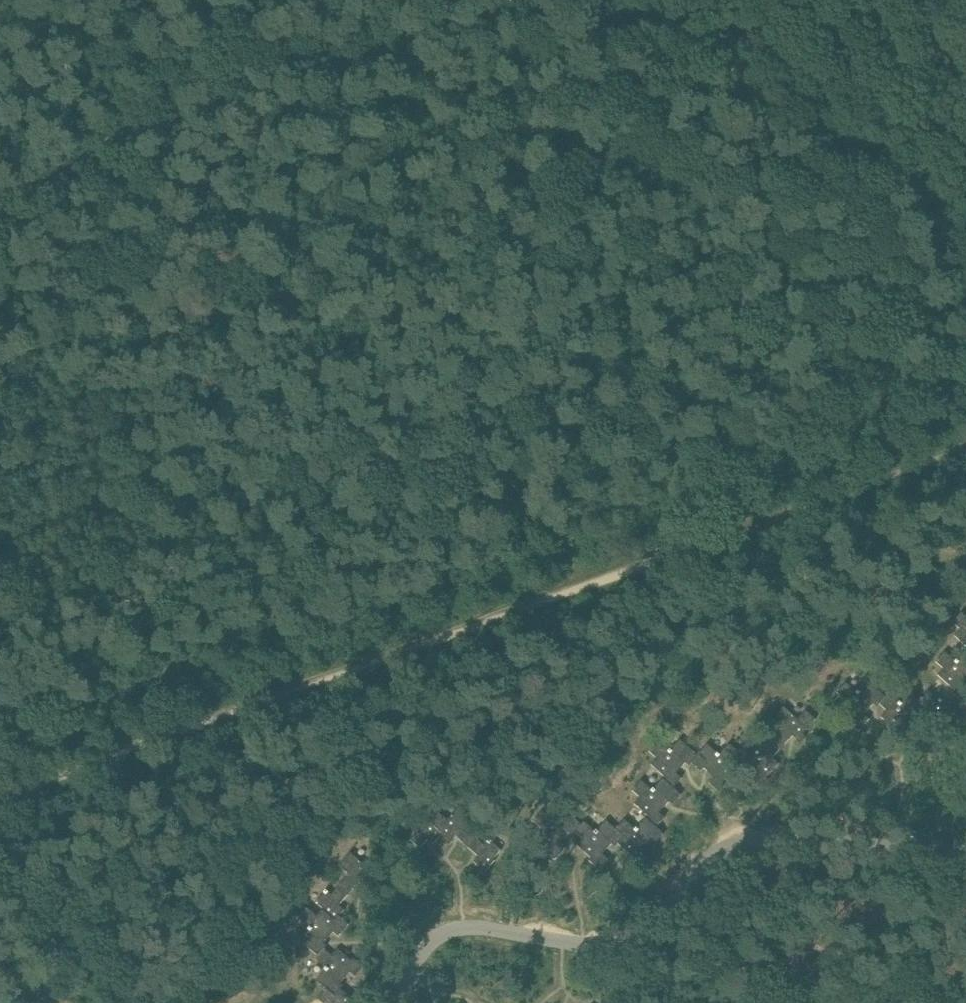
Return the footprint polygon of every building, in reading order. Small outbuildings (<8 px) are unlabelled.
[(962,612),(953,622),(961,629),(955,635),(965,645),(965,615),(962,612)] [(957,661),(945,651),(936,661),(944,668),(938,675),(952,687),(950,689),(960,698),(960,697),(965,691),(965,685),(963,683),(965,680),(965,651),(957,661)] [(853,718),(849,723),(859,731),(870,719),(865,714),(874,704),(877,706),(880,704),(879,703),(886,696),(868,680),(858,692),(846,682),(837,692),(847,700),(841,707),(853,718)] [(922,714),(935,726),(933,728),(943,737),(952,727),(947,722),(956,712),(960,714),(965,707),(965,702),(960,697),(960,698),(950,689),(940,700),(929,690),(920,700),(920,701),(927,707),(922,714)] [(919,717),(922,714),(927,707),(920,701),(920,700),(910,691),(900,703),(889,693),(886,696),(879,703),(880,704),(887,710),(881,717),(895,729),(893,731),(903,740),(912,730),(907,725),(916,714),(919,717)] [(769,740),(779,749),(793,734),(798,738),(797,739),(804,745),(808,740),(802,734),(818,716),(808,707),(798,717),(784,705),(772,718),(782,726),(769,740)] [(691,761),(698,754),(680,738),(670,750),(658,740),(649,750),(657,757),(651,764),(665,776),(663,778),(674,788),(683,777),(677,773),(686,762),(690,765),(692,762),(691,761)] [(732,759),(738,765),(742,769),(745,765),(756,774),(751,780),(761,789),(770,778),(767,776),(780,762),(773,756),(779,749),(769,740),(760,751),(748,740),(739,750),(732,759)] [(708,743),(698,754),(691,761),(692,762),(702,770),(704,767),(715,776),(710,782),(721,791),(729,781),(727,779),(738,765),(732,759),(739,750),(730,742),(720,753),(708,743)] [(681,793),(674,788),(663,778),(653,789),(642,779),(633,790),(640,796),(635,803),(648,815),(646,818),(657,827),(665,816),(660,813),(670,801),(673,804),(681,793)] [(444,831),(441,836),(449,844),(453,840),(452,839),(456,835),(470,848),(480,838),(480,837),(466,824),(474,814),(461,802),(448,817),(438,808),(429,819),(432,822),(433,821),(444,831)] [(574,835),(576,832),(576,831),(582,824),(565,808),(554,820),(543,810),(534,820),(543,829),(537,835),(549,846),(545,850),(556,859),(566,847),(561,842),(570,832),(574,835)] [(411,838),(421,847),(429,838),(434,843),(441,836),(444,831),(433,821),(432,822),(432,823),(422,814),(411,827),(417,832),(411,838)] [(664,833),(657,827),(646,818),(636,829),(625,819),(616,828),(616,829),(624,836),(618,843),(631,854),(629,857),(640,866),(648,856),(643,851),(653,840),(656,843),(664,833)] [(616,847),(618,843),(624,836),(616,829),(616,828),(607,819),(596,831),(585,821),(582,824),(576,831),(576,832),(583,838),(578,845),(591,857),(589,859),(599,868),(609,858),(604,854),(612,844),(616,847)] [(480,838),(470,848),(479,856),(474,861),(486,871),(496,860),(494,858),(502,849),(491,838),(486,843),(480,838)] [(347,896),(357,884),(361,881),(365,884),(364,885),(368,889),(376,879),(373,876),(384,864),(373,855),(366,864),(351,851),(340,865),(349,873),(337,887),(337,888),(347,896)] [(336,921),(340,915),(346,909),(340,905),(347,896),(337,888),(332,894),(327,889),(316,901),(325,909),(325,910),(324,911),(336,921)] [(319,955),(325,948),(327,945),(324,942),(334,931),(339,936),(350,924),(340,915),(336,921),(324,911),(325,910),(323,909),(318,915),(308,907),(299,917),(311,927),(300,939),(318,955),(319,955)] [(319,955),(318,955),(316,958),(327,968),(317,980),(327,988),(335,996),(342,988),(344,985),(341,982),(350,972),(356,976),(365,966),(354,957),(352,959),(338,948),(332,954),(325,948),(319,955)] [(327,988),(319,998),(325,1002),(364,1002),(357,997),(355,1000),(342,988),(335,996),(327,988)]
